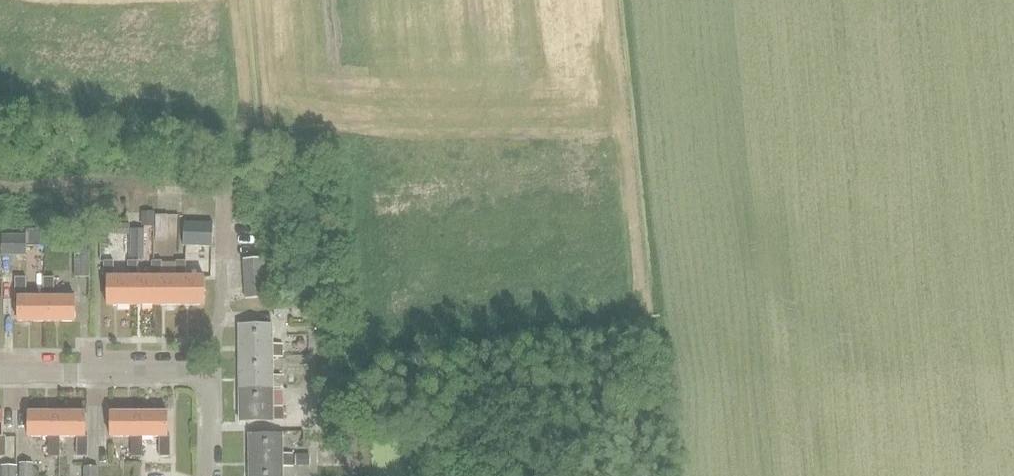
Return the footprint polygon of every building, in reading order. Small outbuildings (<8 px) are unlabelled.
[(168,216),(157,216),(157,240),(168,240),(168,216)] [(187,223),(186,248),(213,249),(214,224),(187,223)] [(146,262),(146,231),(133,230),(132,262),(146,262)] [(26,255),(26,235),(2,235),(2,255),(26,255)] [(88,252),(88,240),(69,240),(69,252),(75,252),(88,252)] [(90,252),(88,252),(75,252),(75,279),(90,279),(90,252)] [(266,260),(246,261),(248,301),(268,299),(266,260)] [(107,263),(107,279),(110,279),(109,307),(134,307),(134,279),(131,279),(116,279),(116,263),(107,263)] [(140,279),(140,263),(131,263),(131,279),(134,279),(134,307),(158,307),(158,279),(155,279),(140,279)] [(155,263),(155,279),(158,279),(158,307),(182,307),(182,279),(179,279),(164,279),(164,263),(155,263)] [(179,263),(179,279),(182,279),(182,307),(207,307),(207,279),(188,279),(188,263),(179,263)] [(17,279),(17,299),(20,299),(19,323),(48,323),(48,299),(45,299),(28,299),(28,279),(17,279)] [(45,279),(45,299),(48,299),(48,323),(77,323),(77,299),(56,299),(56,279),(45,279)] [(241,358),(274,358),(274,356),(283,356),(283,344),(274,344),(274,326),(241,326),(241,358)] [(274,375),(274,358),(241,358),(241,389),(274,390),(274,388),(284,388),(284,375),(274,375)] [(274,407),(274,390),(241,389),(240,421),(273,421),(274,420),(284,420),(284,407),(274,407)] [(29,413),(29,437),(50,437),(49,457),(60,457),(60,437),(58,437),(58,413),(29,413)] [(58,413),(58,437),(60,437),(78,437),(77,457),(88,457),(89,437),(86,437),(87,413),(58,413)] [(111,413),(111,437),(132,437),(132,457),(143,457),(143,437),(140,437),(140,413),(111,413)] [(169,413),(140,413),(140,437),(143,437),(161,437),(161,457),(171,456),(171,436),(168,436),(169,413)] [(331,430),(332,442),(342,441),(342,430),(331,430)] [(249,466),(282,466),(291,466),(291,454),(282,454),(282,434),(250,434),(249,466)] [(296,455),(296,466),(310,466),(310,455),(296,455)] [(17,465),(0,465),(0,475),(17,475),(17,465)] [(34,465),(21,465),(21,475),(34,475),(34,465)] [(282,466),(249,466),(249,475),(282,475),(282,466)] [(97,468),(84,468),(84,475),(97,475),(97,468)]
